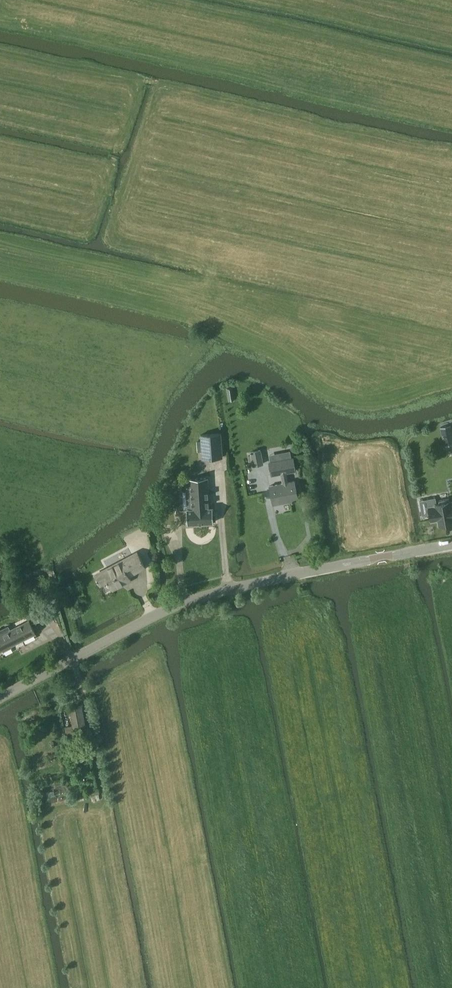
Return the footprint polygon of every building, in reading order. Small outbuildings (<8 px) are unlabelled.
[(233,388),(226,389),(228,402),(235,400),(233,388)] [(444,446),(451,445),(451,434),(451,426),(441,428),(444,446)] [(202,459),(222,457),(221,433),(201,435),(202,459)] [(264,464),(261,450),(250,452),(253,467),(264,464)] [(280,474),(282,483),(269,486),(273,504),(298,500),(294,481),(289,482),(287,473),(296,471),(293,457),(268,462),(271,476),(280,474)] [(201,495),(209,495),(208,478),(186,480),(186,492),(190,492),(191,509),(187,510),(188,524),(196,523),(196,518),(198,518),(198,516),(202,516),(201,514),(198,514),(198,509),(201,509),(200,503),(201,503),(201,495)] [(210,508),(209,495),(201,495),(201,503),(200,503),(201,509),(198,509),(198,514),(201,514),(202,516),(198,516),(198,518),(196,518),(196,523),(213,522),(213,518),(215,518),(215,512),(213,512),(213,508),(210,508)] [(449,499),(438,501),(439,504),(436,504),(435,498),(427,499),(431,520),(438,519),(439,525),(451,522),(451,502),(450,502),(449,499)] [(132,570),(134,573),(145,567),(137,552),(94,575),(100,585),(107,581),(112,590),(131,580),(127,572),(132,570)] [(27,607),(35,623),(46,617),(38,602),(27,607)] [(2,650),(3,651),(11,647),(10,646),(35,633),(29,620),(10,629),(8,626),(0,630),(0,651),(2,650)] [(86,730),(82,705),(69,707),(73,732),(86,730)]
